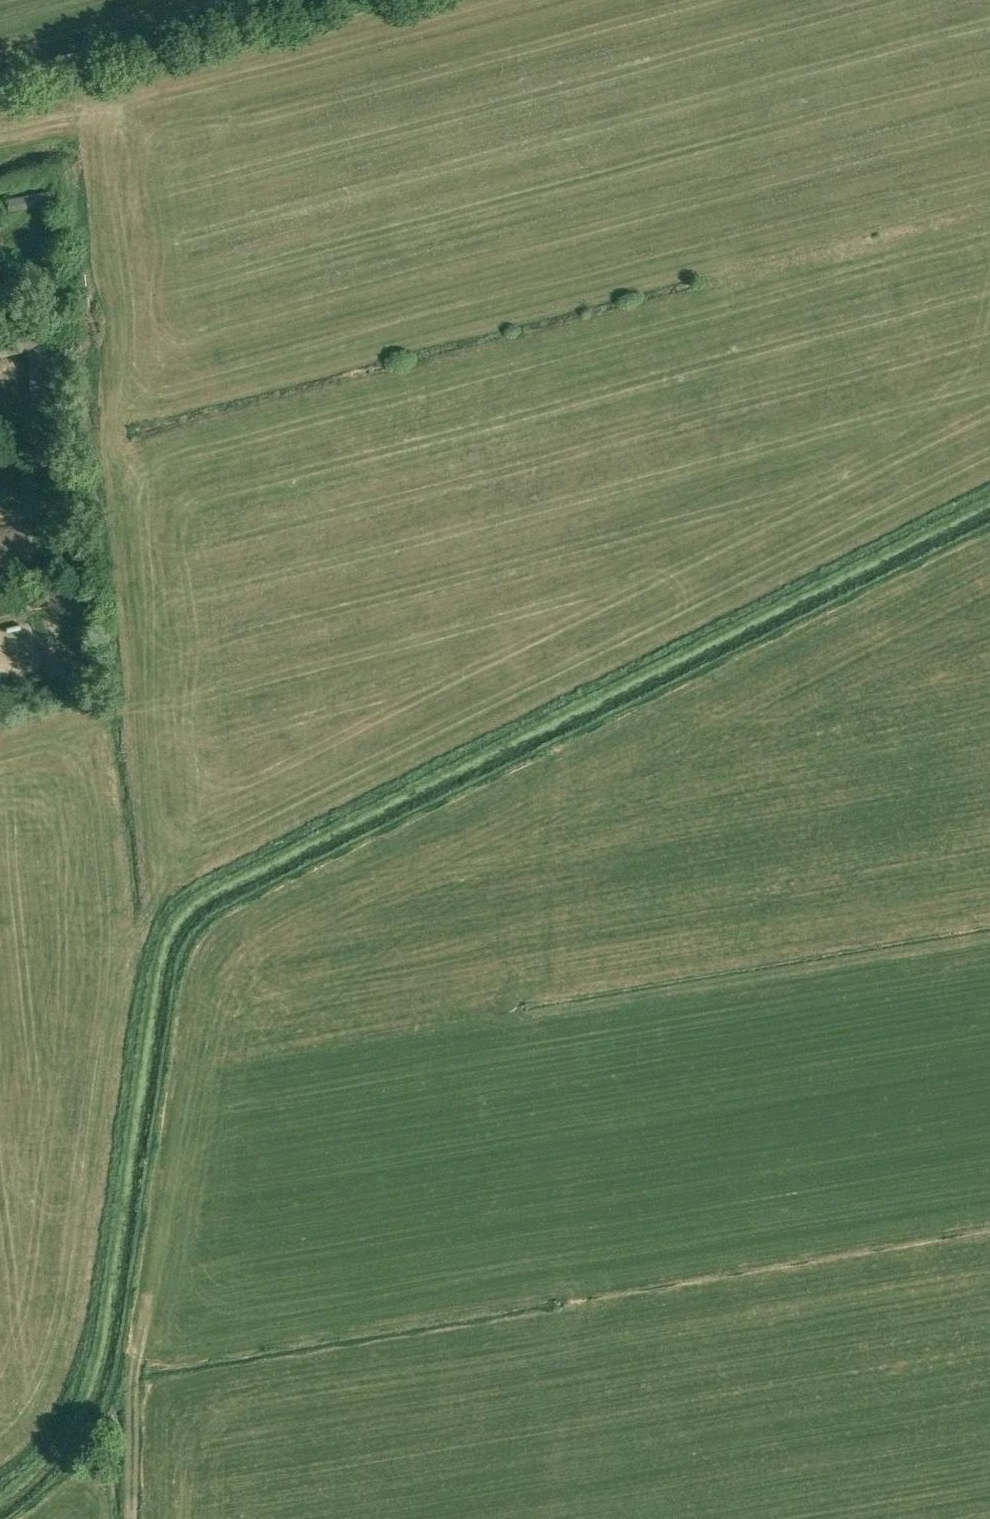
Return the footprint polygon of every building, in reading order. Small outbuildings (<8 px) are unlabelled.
[(48,186),(13,198),(16,206),(51,195),(48,186)]
